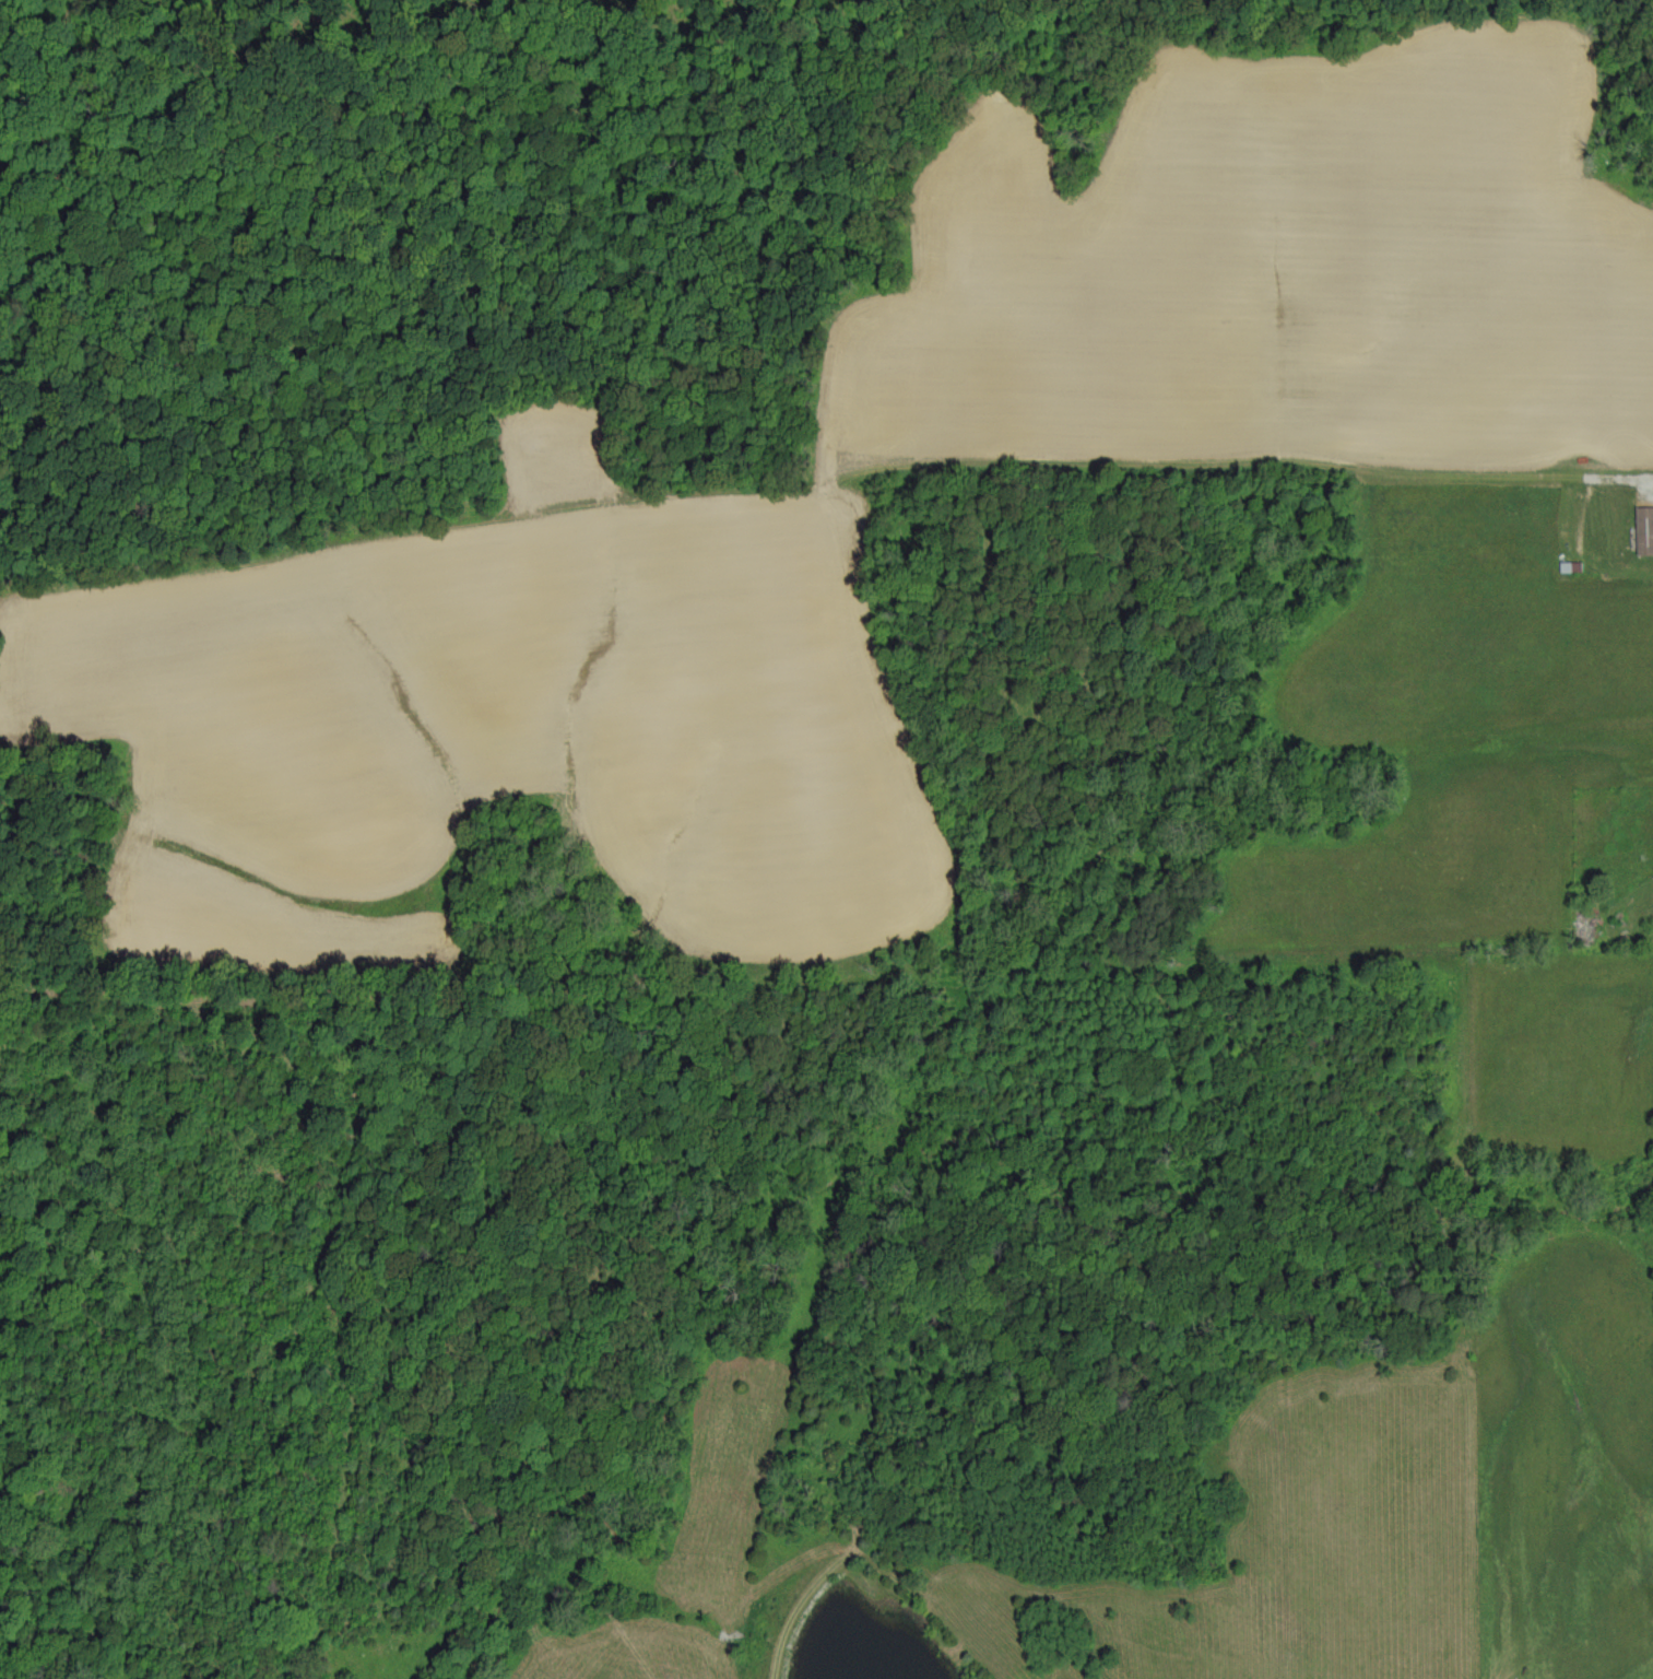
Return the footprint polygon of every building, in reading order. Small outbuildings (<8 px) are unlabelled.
[(1636,506),(1638,554),(1652,554),(1652,505),(1636,506)]
